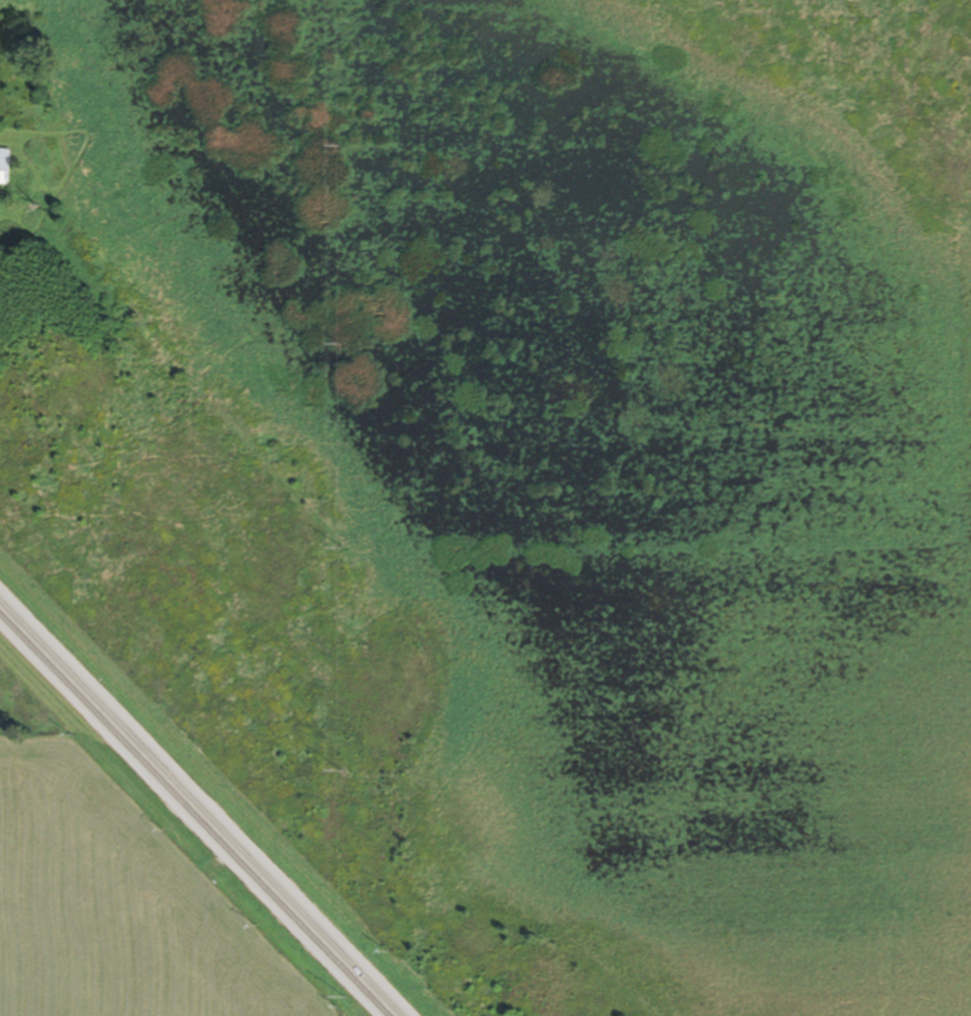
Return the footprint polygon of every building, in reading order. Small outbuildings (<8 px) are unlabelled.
[(0,151),(0,185),(12,186),(14,152),(0,151)]
